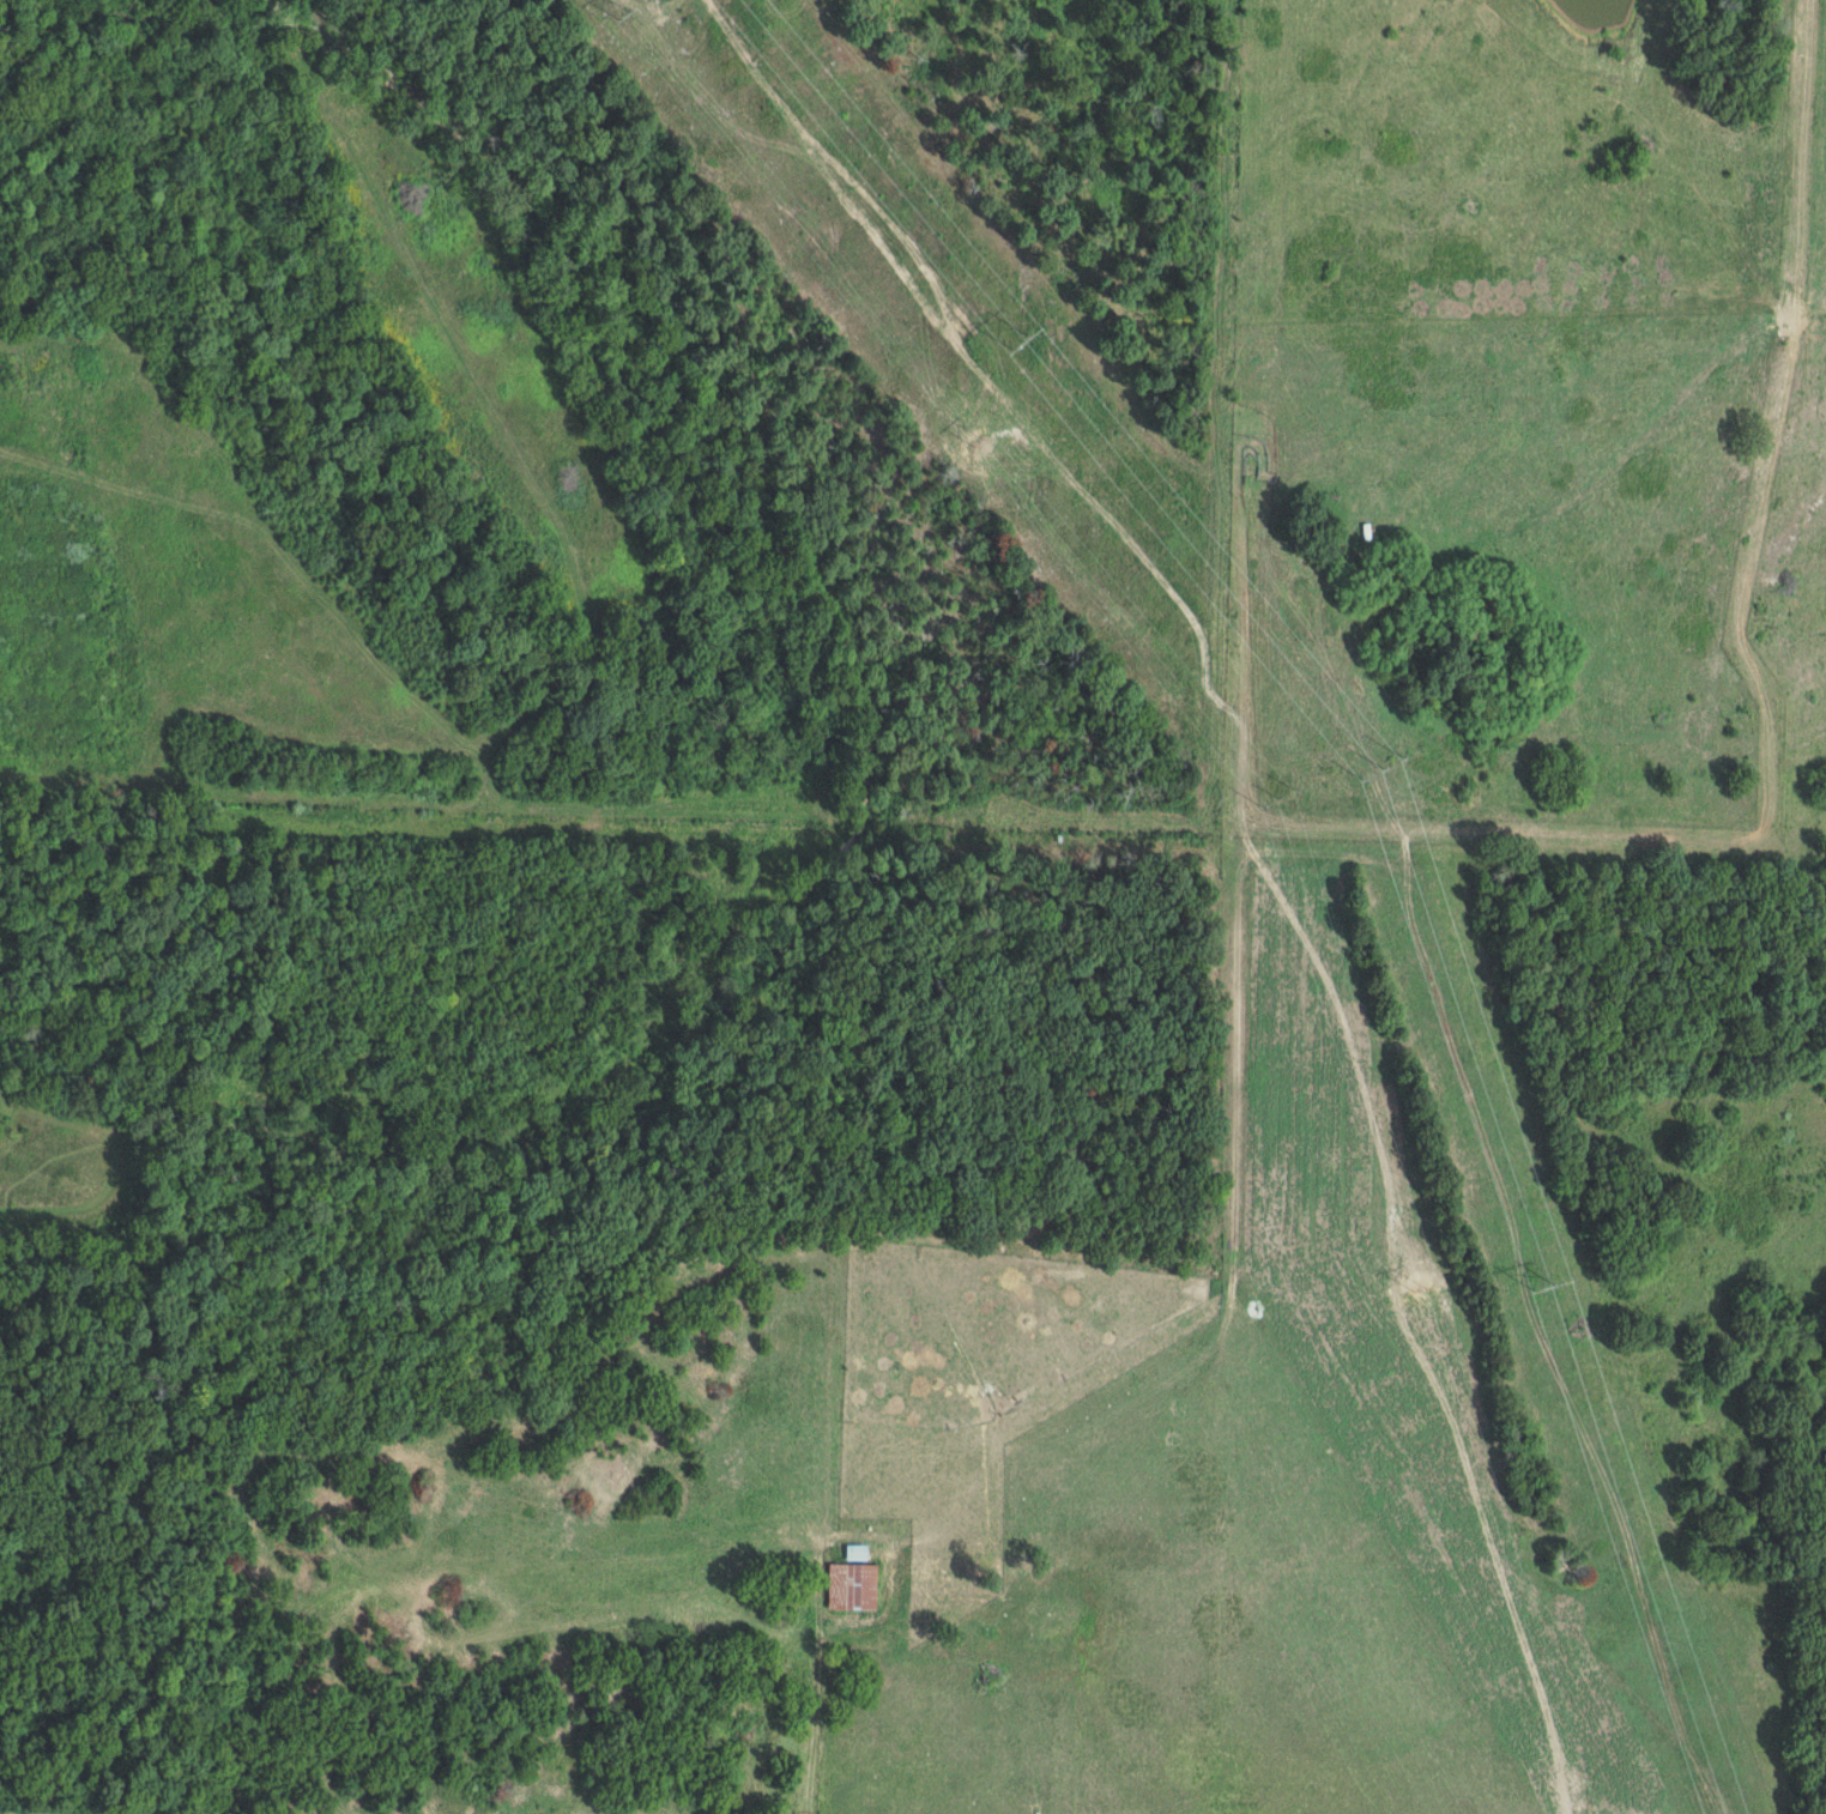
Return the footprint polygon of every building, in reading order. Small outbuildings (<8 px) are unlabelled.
[(880,1610),(880,1563),(831,1563),(831,1610),(880,1610)]
